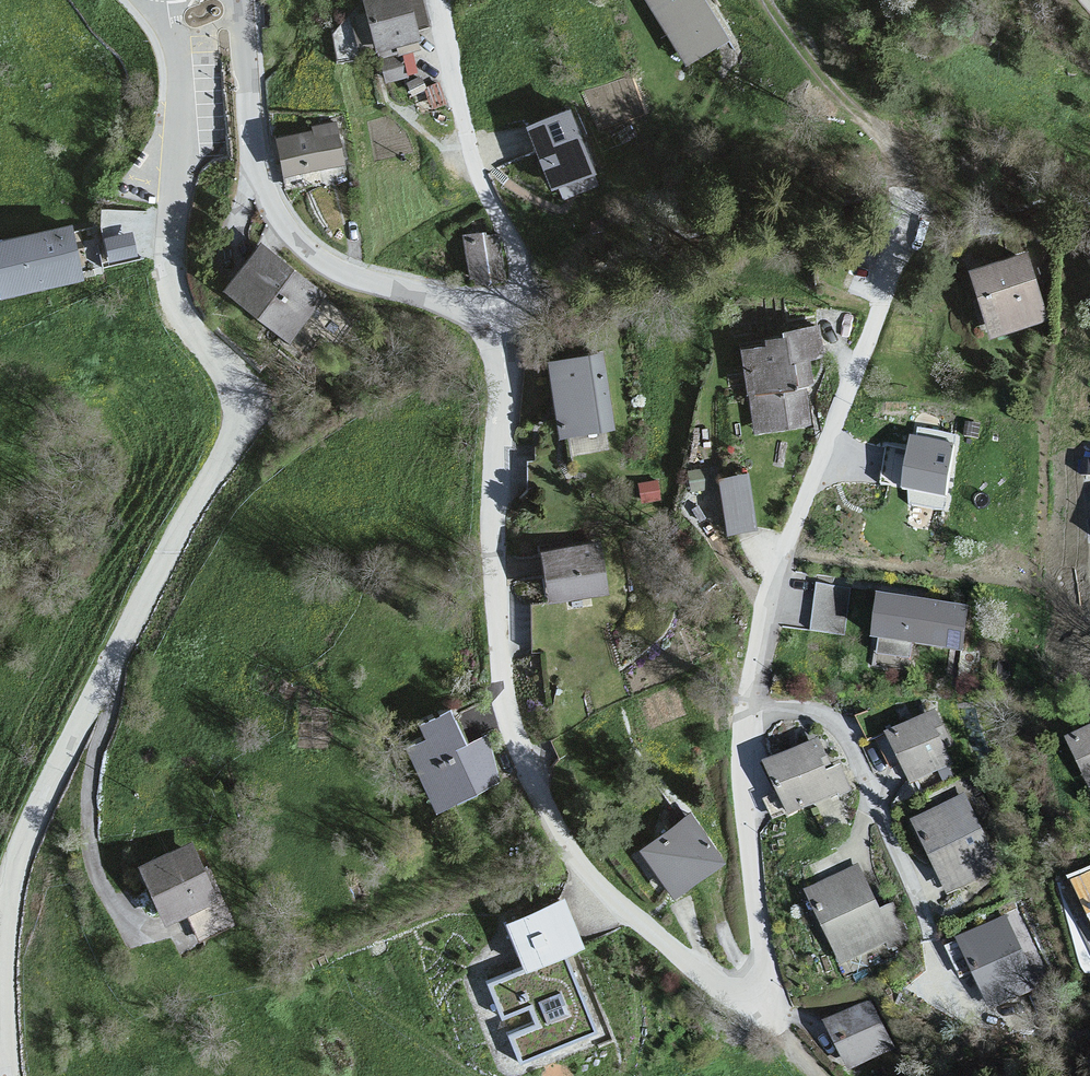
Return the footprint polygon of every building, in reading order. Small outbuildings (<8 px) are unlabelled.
[(363,0),(374,58),(422,47),(409,0),(365,0),(363,0)] [(681,68),(727,47),(698,0),(643,0),(681,68)] [(569,115),(526,132),(549,190),(594,174),(569,115)] [(311,138),(274,143),(282,178),(341,170),(334,127),(311,128),(311,138)] [(0,239),(0,285),(2,293),(82,277),(71,224),(0,239)] [(501,226),(466,228),(469,278),(504,276),(501,226)] [(131,232),(104,238),(109,259),(135,254),(131,232)] [(256,247),(221,293),(287,346),(323,299),(256,247)] [(1026,252),(966,270),(988,338),(1041,320),(1026,252)] [(816,322),(736,350),(750,439),(804,428),(799,388),(809,385),(803,362),(822,360),(816,322)] [(600,360),(547,363),(555,433),(609,430),(600,360)] [(957,435),(918,429),(917,438),(912,437),(903,488),(903,492),(909,492),(910,506),(945,511),(957,435)] [(745,476),(715,479),(723,537),(753,532),(745,476)] [(599,541),(535,548),(545,603),(608,595),(599,541)] [(846,631),(852,583),(818,578),(812,626),(846,631)] [(966,606),(881,594),(874,640),(960,652),(966,606)] [(402,746),(433,814),(497,788),(478,741),(466,747),(447,712),(415,724),(422,739),(402,746)] [(887,732),(910,786),(948,768),(928,718),(887,732)] [(1065,740),(1088,790),(1089,789),(1089,728),(1065,740)] [(813,746),(763,765),(788,818),(847,790),(837,767),(827,773),(813,746)] [(961,801),(906,825),(941,898),(987,875),(961,801)] [(685,818),(637,849),(672,897),(721,861),(685,818)] [(188,846),(136,867),(164,925),(180,918),(214,903),(188,846)] [(852,868),(804,893),(843,978),(907,946),(894,908),(880,913),(852,868)] [(1069,885),(1089,929),(1089,875),(1069,885)] [(567,955),(582,949),(561,900),(503,922),(520,968),(483,983),(517,1064),(598,1035),(567,955)] [(214,903),(180,918),(197,947),(230,933),(214,903)] [(1024,943),(1034,939),(1018,904),(1009,908),(1024,943)] [(1007,923),(953,947),(993,1032),(1041,1007),(1007,923)] [(822,1026),(844,1075),(846,1075),(890,1054),(863,1006),(822,1026)]
